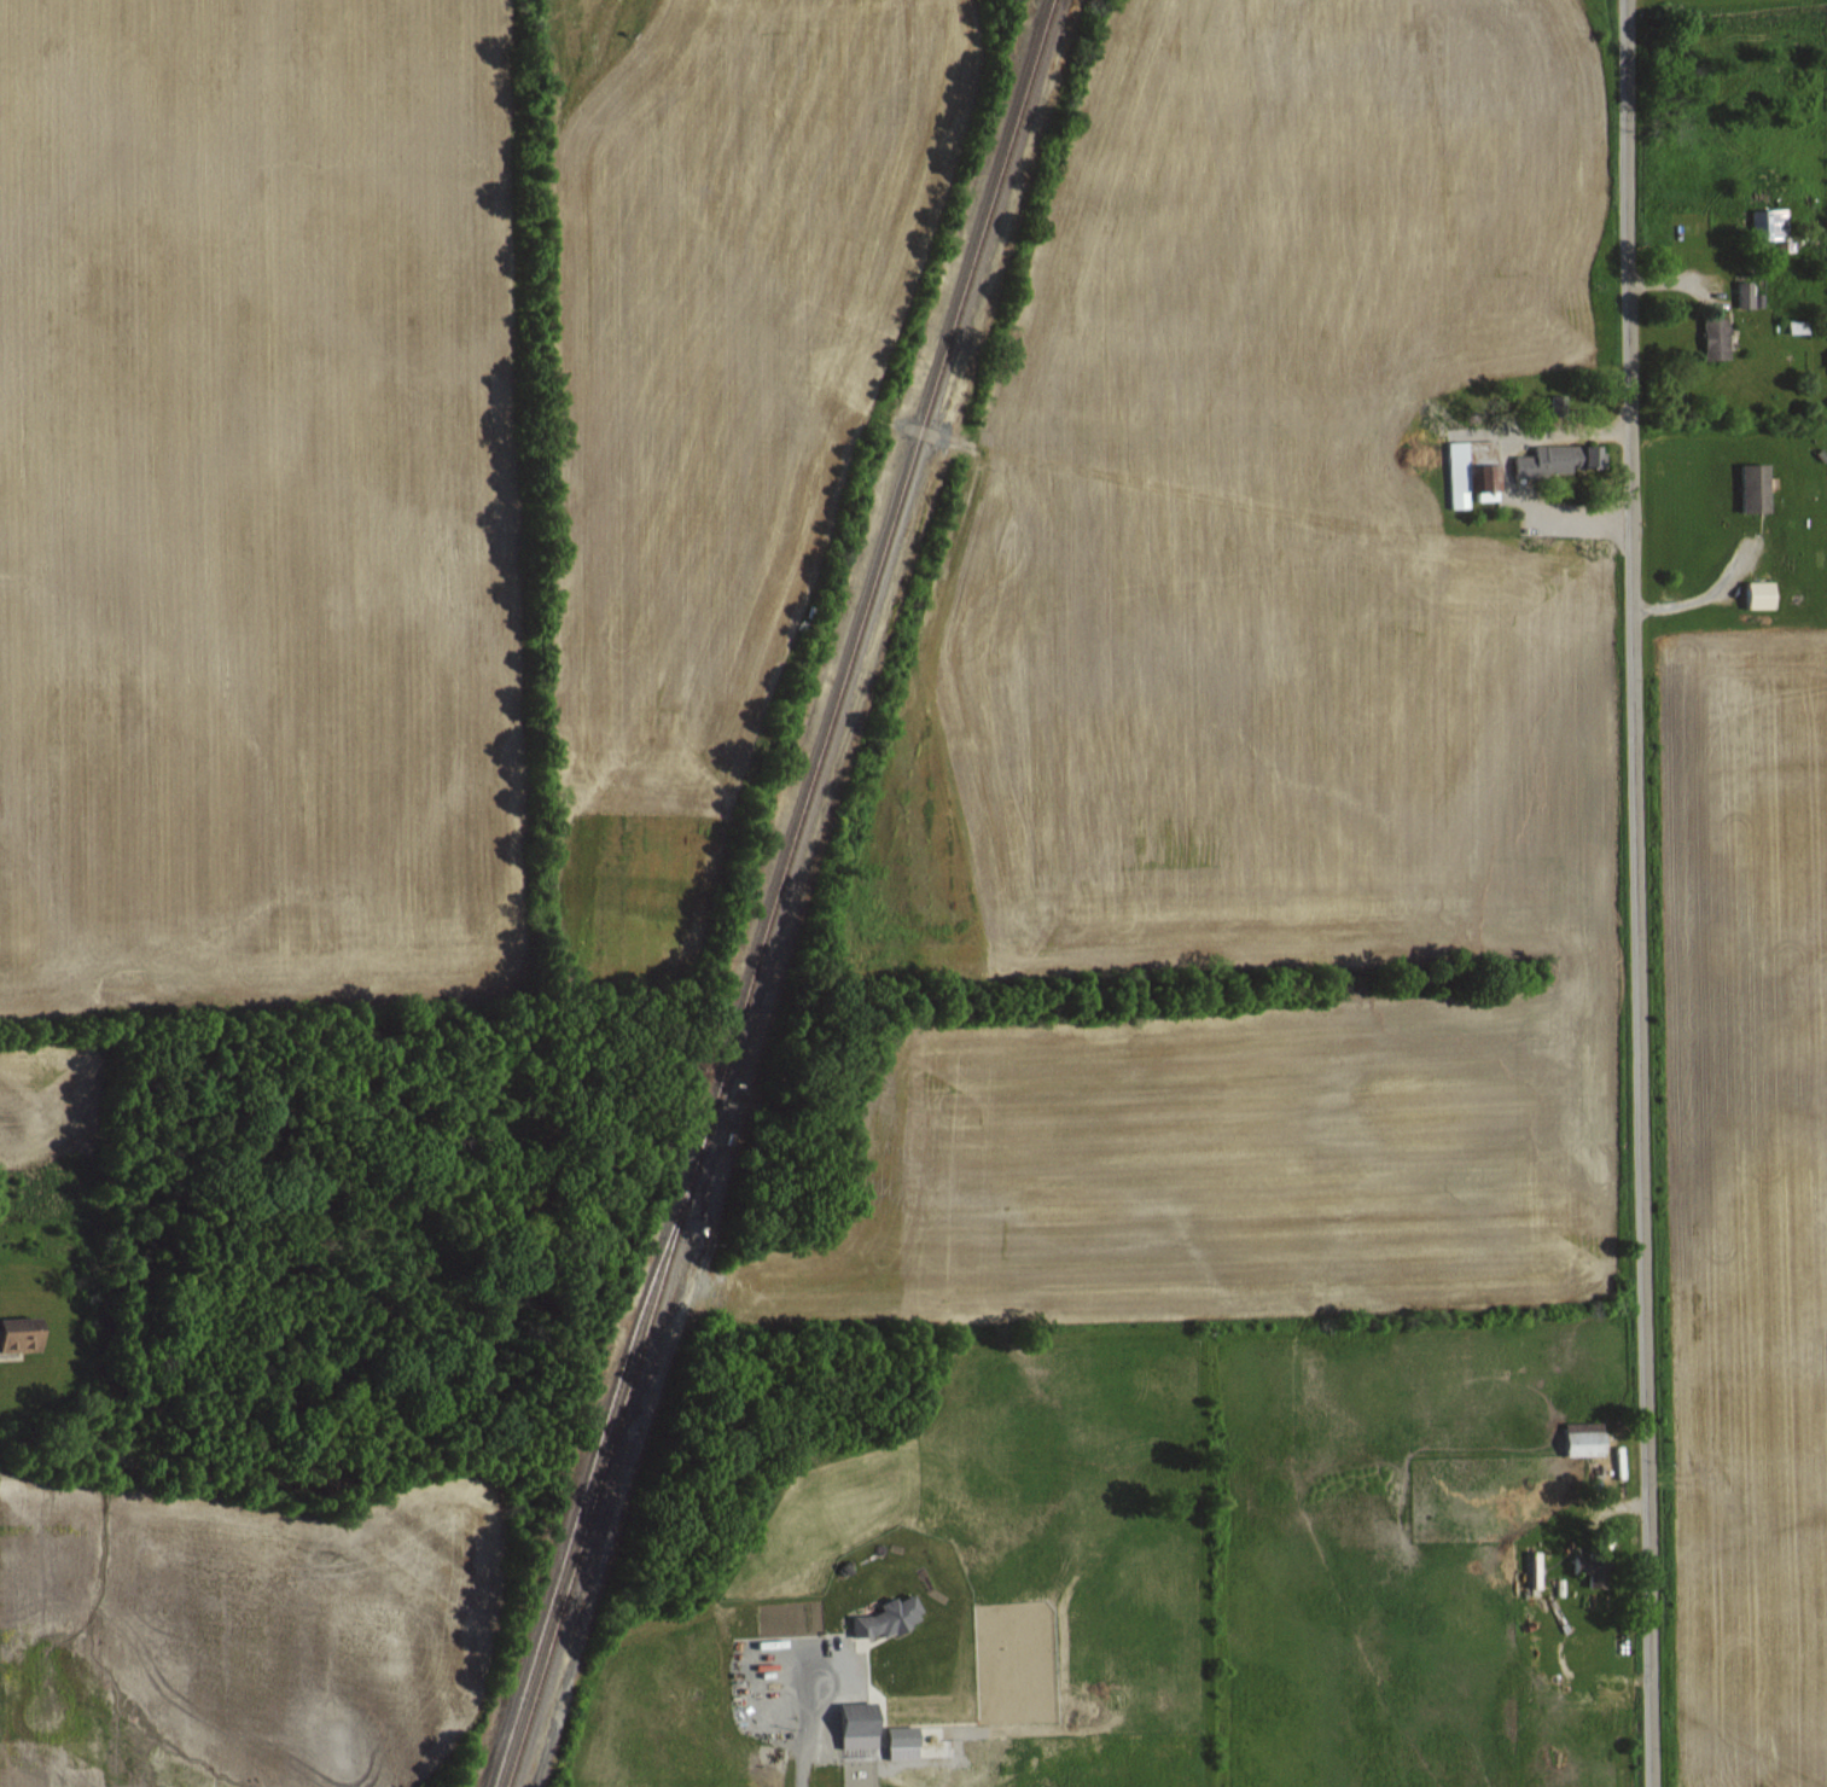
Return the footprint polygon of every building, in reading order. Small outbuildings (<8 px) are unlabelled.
[(1788,208),(1752,209),(1752,238),(1789,237),(1788,208)] [(1762,306),(1762,293),(1753,294),(1752,280),(1737,281),(1738,307),(1762,306)] [(1729,317),(1704,317),(1705,360),(1729,359),(1729,317)] [(1449,440),(1451,508),(1470,507),(1470,490),(1493,489),(1493,468),(1498,468),(1496,439),(1449,440)] [(1605,445),(1534,445),(1534,455),(1516,455),(1516,471),(1605,471),(1605,445)] [(1743,464),(1744,512),(1771,511),(1770,463),(1743,464)] [(1750,608),(1776,608),(1776,581),(1750,581),(1750,608)] [(0,1351),(45,1349),(43,1315),(0,1316),(0,1341),(0,1351)] [(1567,1455),(1605,1454),(1604,1421),(1566,1422),(1567,1455)] [(1589,1585),(1606,1586),(1608,1554),(1571,1553),(1570,1571),(1590,1572),(1589,1585)] [(852,1615),(854,1636),(873,1634),(883,1630),(884,1633),(893,1633),(922,1621),(919,1600),(917,1592),(899,1600),(897,1595),(881,1602),(881,1609),(874,1612),(852,1615)] [(843,1748),(880,1747),(879,1701),(842,1702),(843,1748)] [(887,1725),(888,1758),(920,1757),(919,1724),(887,1725)]
